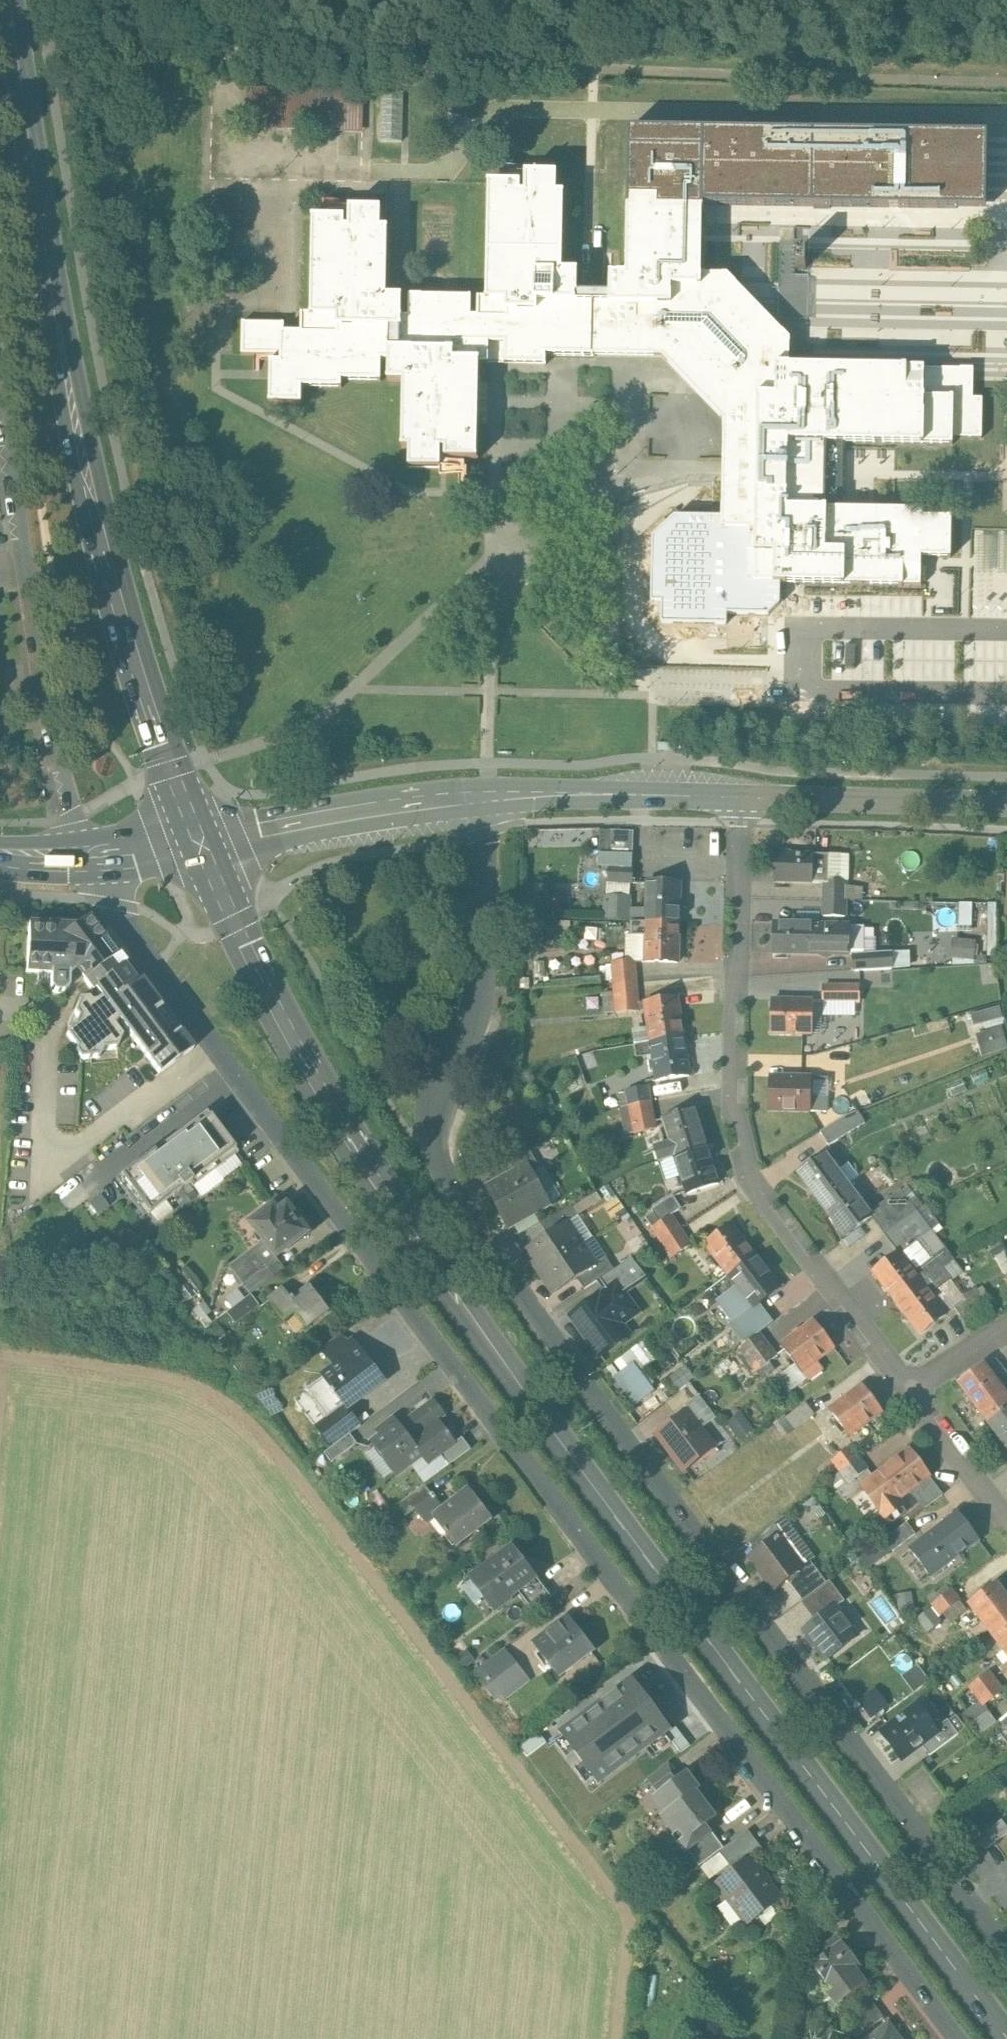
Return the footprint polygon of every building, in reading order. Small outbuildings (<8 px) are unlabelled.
[(403,141),(404,94),(382,94),(382,140),(403,141)] [(364,98),(326,98),(325,129),(364,130),(364,98)] [(578,274),(562,274),(562,196),(556,196),(556,176),(525,175),(525,185),(489,185),(488,299),(478,299),(478,317),(468,317),(468,299),(410,299),(410,319),(400,319),(400,298),(386,298),(386,230),(380,230),(380,211),(348,211),(348,220),(310,220),(310,232),(313,232),(312,316),(301,316),(301,334),(282,334),(282,324),(241,324),(241,354),(269,354),(269,404),(300,405),(300,387),(339,388),(339,381),(379,381),(379,361),(388,361),(387,382),(402,382),(402,450),(409,450),(408,470),(440,470),(440,461),(443,461),(477,461),(478,364),(488,364),(489,355),(489,346),(506,346),(506,364),(545,364),(545,358),(560,358),(610,359),(662,359),(722,421),(721,478),(720,517),(673,516),(651,538),(650,602),(660,602),(660,624),(726,625),(727,615),(767,616),(781,603),(781,583),(921,585),(921,557),(950,557),(951,519),(922,518),(922,511),(846,510),(846,473),(847,443),(952,444),(953,437),(982,438),(983,401),(973,401),(973,380),(974,370),(790,368),(790,342),(727,277),(702,277),(703,207),(987,212),(988,134),(630,129),(629,275),(610,275),(610,293),(595,293),(595,295),(587,296),(577,295),(578,274)] [(974,562),(973,591),(1006,592),(1006,564),(974,562)] [(634,831),(610,830),(609,854),(633,855),(634,831)] [(829,855),(791,854),(791,852),(775,852),(774,883),(823,884),(823,883),(828,883),(828,882),(829,855)] [(632,867),(610,866),(609,881),(632,882),(632,867)] [(680,883),(647,882),(647,908),(632,908),(631,922),(679,923),(680,883)] [(846,883),(828,882),(828,883),(823,883),(823,884),(823,899),(846,899),(846,883)] [(630,897),(606,896),(605,918),(629,919),(630,897)] [(846,899),(823,899),(823,917),(845,917),(846,899)] [(972,922),(971,902),(960,902),(961,923),(972,922)] [(117,970),(110,960),(117,955),(88,917),(76,925),(29,923),(26,971),(50,972),(49,987),(54,993),(63,993),(68,988),(69,973),(76,968),(84,979),(92,990),(95,988),(101,996),(96,1001),(91,1001),(88,998),(80,999),(74,1012),(78,1017),(74,1025),(71,1025),(67,1035),(77,1048),(75,1051),(80,1059),(100,1056),(103,1049),(117,1047),(122,1036),(113,1025),(119,1019),(159,1073),(193,1049),(191,1046),(190,1046),(142,982),(143,982),(141,979),(137,982),(124,965),(117,970)] [(679,923),(631,922),(631,935),(646,936),(645,962),(678,962),(679,923)] [(789,923),(774,923),(773,952),(810,952),(811,925),(789,924),(789,923)] [(848,925),(811,925),(810,952),(848,953),(848,925)] [(977,958),(978,938),(953,937),(953,957),(977,958)] [(890,951),(854,953),(855,970),(891,968),(890,951)] [(634,961),(612,963),(614,984),(636,982),(634,961)] [(636,982),(614,984),(616,1012),(639,1010),(636,982)] [(859,985),(823,984),(822,1000),(858,1001),(859,985)] [(811,997),(772,996),(771,1031),(810,1032),(811,997)] [(677,997),(645,1002),(651,1041),(683,1036),(677,997)] [(971,1013),(977,1031),(1006,1022),(1001,1004),(971,1013)] [(977,1032),(982,1055),(1006,1050),(1006,1039),(1004,1026),(977,1032)] [(635,1041),(648,1041),(647,1027),(634,1028),(635,1041)] [(683,1036),(651,1041),(656,1080),(688,1075),(683,1036)] [(498,1049),(490,1046),(483,1062),(491,1066),(498,1049)] [(810,1076),(770,1075),(769,1110),(809,1111),(810,1076)] [(815,1081),(816,1111),(831,1110),(829,1081),(815,1081)] [(647,1087),(626,1091),(629,1106),(651,1102),(650,1099),(647,1087)] [(651,1102),(629,1106),(635,1132),(656,1128),(651,1102)] [(629,1106),(622,1107),(621,1107),(620,1107),(625,1134),(635,1132),(629,1106)] [(694,1107),(662,1118),(671,1142),(655,1147),(659,1161),(675,1156),(706,1146),(694,1107)] [(822,1130),(830,1144),(866,1122),(858,1108),(822,1130)] [(237,1153),(210,1116),(157,1155),(153,1151),(120,1176),(149,1214),(190,1183),(193,1186),(237,1153)] [(706,1146),(675,1156),(687,1193),(718,1183),(706,1146)] [(530,1150),(508,1161),(515,1173),(528,1166),(532,1173),(540,1169),(530,1150)] [(846,1185),(823,1153),(797,1173),(820,1204),(846,1185)] [(515,1173),(488,1188),(509,1227),(549,1205),(532,1173),(528,1166),(515,1173)] [(867,1213),(846,1185),(820,1204),(844,1235),(869,1216),(867,1213)] [(899,1189),(867,1213),(869,1216),(883,1234),(915,1210),(899,1189)] [(671,1197),(652,1209),(654,1212),(660,1222),(671,1215),(679,1209),(671,1197)] [(288,1204),(279,1211),(274,1204),(251,1222),(263,1238),(259,1241),(262,1245),(232,1268),(242,1283),(267,1264),(277,1257),(309,1232),(307,1229),(309,1224),(308,1220),(304,1218),(299,1218),(288,1204)] [(571,1205),(540,1223),(548,1235),(567,1222),(568,1223),(579,1216),(571,1205)] [(915,1210),(883,1234),(896,1252),(898,1251),(899,1253),(930,1230),(915,1210)] [(654,1212),(646,1217),(652,1227),(660,1222),(654,1212)] [(660,1222),(652,1227),(660,1239),(679,1227),(671,1215),(660,1222)] [(567,1222),(526,1250),(540,1271),(582,1244),(568,1223),(567,1222)] [(731,1224),(705,1243),(729,1275),(755,1255),(731,1224)] [(679,1227),(660,1239),(672,1257),(690,1244),(679,1227)] [(582,1244),(540,1271),(554,1292),(577,1278),(596,1265),(595,1264),(582,1244)] [(952,1260),(944,1248),(933,1256),(933,1257),(942,1268),(952,1260)] [(896,1252),(872,1270),(895,1302),(942,1268),(933,1257),(913,1272),(899,1253),(898,1251),(896,1252)] [(755,1255),(729,1275),(753,1307),(779,1287),(755,1255)] [(606,1257),(595,1264),(596,1265),(577,1278),(585,1289),(614,1269),(606,1257)] [(942,1268),(895,1302),(920,1335),(946,1315),(931,1294),(960,1273),(952,1260),(942,1268)] [(267,1264),(242,1283),(251,1294),(275,1276),(267,1264)] [(707,1291),(714,1301),(735,1288),(729,1277),(707,1291)] [(617,1284),(571,1316),(600,1356),(621,1341),(616,1335),(618,1327),(638,1312),(617,1284)] [(311,1286),(295,1299),(293,1295),(291,1297),(284,1288),(269,1300),(285,1322),(297,1313),(306,1327),(329,1309),(311,1286)] [(991,1313),(976,1289),(962,1297),(965,1302),(955,1309),(967,1328),(991,1313)] [(251,1294),(227,1312),(235,1322),(259,1304),(251,1294)] [(724,1306),(714,1310),(720,1326),(730,1322),(724,1306)] [(749,1308),(730,1323),(738,1334),(758,1319),(749,1308)] [(814,1321),(781,1345),(801,1372),(834,1348),(814,1321)] [(758,1333),(739,1348),(756,1371),(775,1356),(758,1333)] [(340,1334),(322,1347),(332,1360),(355,1343),(355,1342),(353,1340),(348,1344),(340,1334)] [(355,1343),(332,1360),(337,1366),(324,1376),(306,1390),(327,1418),(328,1418),(345,1405),(346,1404),(346,1405),(382,1378),(355,1343)] [(614,1377),(637,1404),(657,1388),(634,1360),(614,1377)] [(984,1365),(959,1383),(988,1423),(1006,1409),(1006,1396),(984,1365)] [(690,1385),(665,1403),(673,1414),(698,1395),(690,1385)] [(861,1385),(830,1409),(849,1435),(881,1412),(861,1385)] [(283,1407),(268,1388),(258,1396),(264,1404),(272,1415),(283,1407)] [(400,1425),(395,1418),(377,1432),(381,1437),(372,1443),(396,1475),(421,1456),(429,1465),(442,1455),(457,1444),(456,1442),(439,1419),(445,1414),(434,1399),(400,1425)] [(804,1403),(786,1417),(794,1428),(813,1414),(804,1403)] [(345,1405),(328,1418),(327,1418),(316,1426),(332,1447),(350,1433),(361,1425),(345,1405)] [(988,1423),(1006,1448),(1006,1409),(988,1423)] [(686,1411),(658,1433),(684,1468),(700,1456),(697,1452),(709,1442),(686,1411)] [(741,1411),(728,1421),(741,1437),(754,1427),(741,1411)] [(332,1447),(324,1453),(332,1462),(357,1443),(350,1433),(332,1447)] [(457,1444),(442,1455),(449,1465),(471,1449),(462,1437),(456,1442),(457,1444)] [(850,1446),(833,1459),(841,1471),(859,1458),(850,1446)] [(873,1476),(862,1484),(863,1486),(886,1516),(903,1504),(899,1498),(910,1490),(929,1476),(930,1475),(910,1448),(873,1476)] [(859,1458),(841,1471),(849,1482),(850,1483),(867,1469),(859,1458)] [(867,1469),(850,1483),(849,1482),(846,1485),(852,1493),(863,1486),(862,1484),(873,1476),(867,1469)] [(929,1476),(910,1490),(924,1508),(943,1494),(929,1476)] [(424,1484),(390,1510),(399,1521),(416,1508),(433,1495),(432,1494),(424,1484)] [(469,1489),(444,1508),(436,1498),(436,1497),(433,1493),(432,1494),(433,1495),(416,1508),(427,1523),(434,1518),(447,1535),(448,1534),(457,1545),(492,1518),(469,1489)] [(958,1513),(910,1549),(930,1575),(978,1539),(958,1513)] [(907,1522),(884,1539),(893,1551),(916,1534),(907,1522)] [(773,1523),(748,1542),(755,1551),(777,1535),(778,1535),(781,1533),(773,1523)] [(755,1551),(749,1556),(773,1589),(786,1580),(802,1568),(801,1567),(778,1535),(777,1535),(755,1551)] [(513,1547),(461,1586),(461,1587),(471,1580),(494,1610),(510,1599),(508,1597),(517,1590),(535,1576),(513,1547)] [(826,1583),(810,1560),(801,1567),(802,1568),(786,1580),(802,1601),(826,1583)] [(535,1576),(517,1590),(533,1611),(553,1596),(536,1575),(535,1576)] [(969,1603),(991,1634),(992,1634),(1006,1622),(1006,1598),(996,1583),(969,1603)] [(950,1590),(932,1604),(940,1615),(958,1601),(950,1590)] [(568,1616),(533,1642),(557,1673),(558,1672),(556,1669),(576,1654),(580,1660),(594,1649),(568,1616)] [(992,1634),(1006,1654),(1006,1622),(992,1634)] [(526,1675),(504,1649),(473,1672),(484,1686),(488,1682),(489,1684),(492,1682),(501,1694),(526,1675)] [(988,1673),(970,1686),(984,1705),(1002,1692),(988,1673)] [(635,1678),(561,1732),(598,1784),(673,1730),(635,1678)] [(872,1717),(889,1703),(875,1685),(858,1699),(872,1717)] [(917,1705),(881,1732),(902,1759),(938,1732),(917,1705)] [(996,1721),(988,1711),(971,1724),(979,1734),(996,1721)] [(664,1765),(646,1778),(654,1788),(672,1775),(664,1765)] [(699,1788),(686,1771),(676,1779),(672,1775),(654,1788),(658,1794),(652,1799),(663,1814),(661,1815),(686,1848),(707,1832),(703,1827),(716,1817),(696,1791),(699,1788)] [(978,1838),(986,1849),(1006,1833),(1006,1827),(1002,1820),(978,1838)] [(724,1848),(719,1851),(733,1870),(750,1858),(751,1858),(763,1849),(748,1830),(724,1848)] [(707,1832),(686,1848),(700,1866),(719,1851),(724,1848),(722,1846),(720,1848),(707,1832)] [(751,1858),(750,1858),(733,1870),(716,1883),(747,1924),(781,1899),(751,1858)] [(861,1967),(842,1942),(812,1964),(819,1972),(807,1981),(814,1991),(826,1983),(831,1988),(827,1991),(837,2005),(866,1983),(856,1971),(861,1967)] [(870,2000),(854,2020),(848,2035),(847,2038),(853,2038),(883,2016),(870,2000)] [(888,2020),(864,2038),(903,2038),(888,2020)] [(832,2030),(829,2038),(847,2038),(848,2035),(832,2030)]
